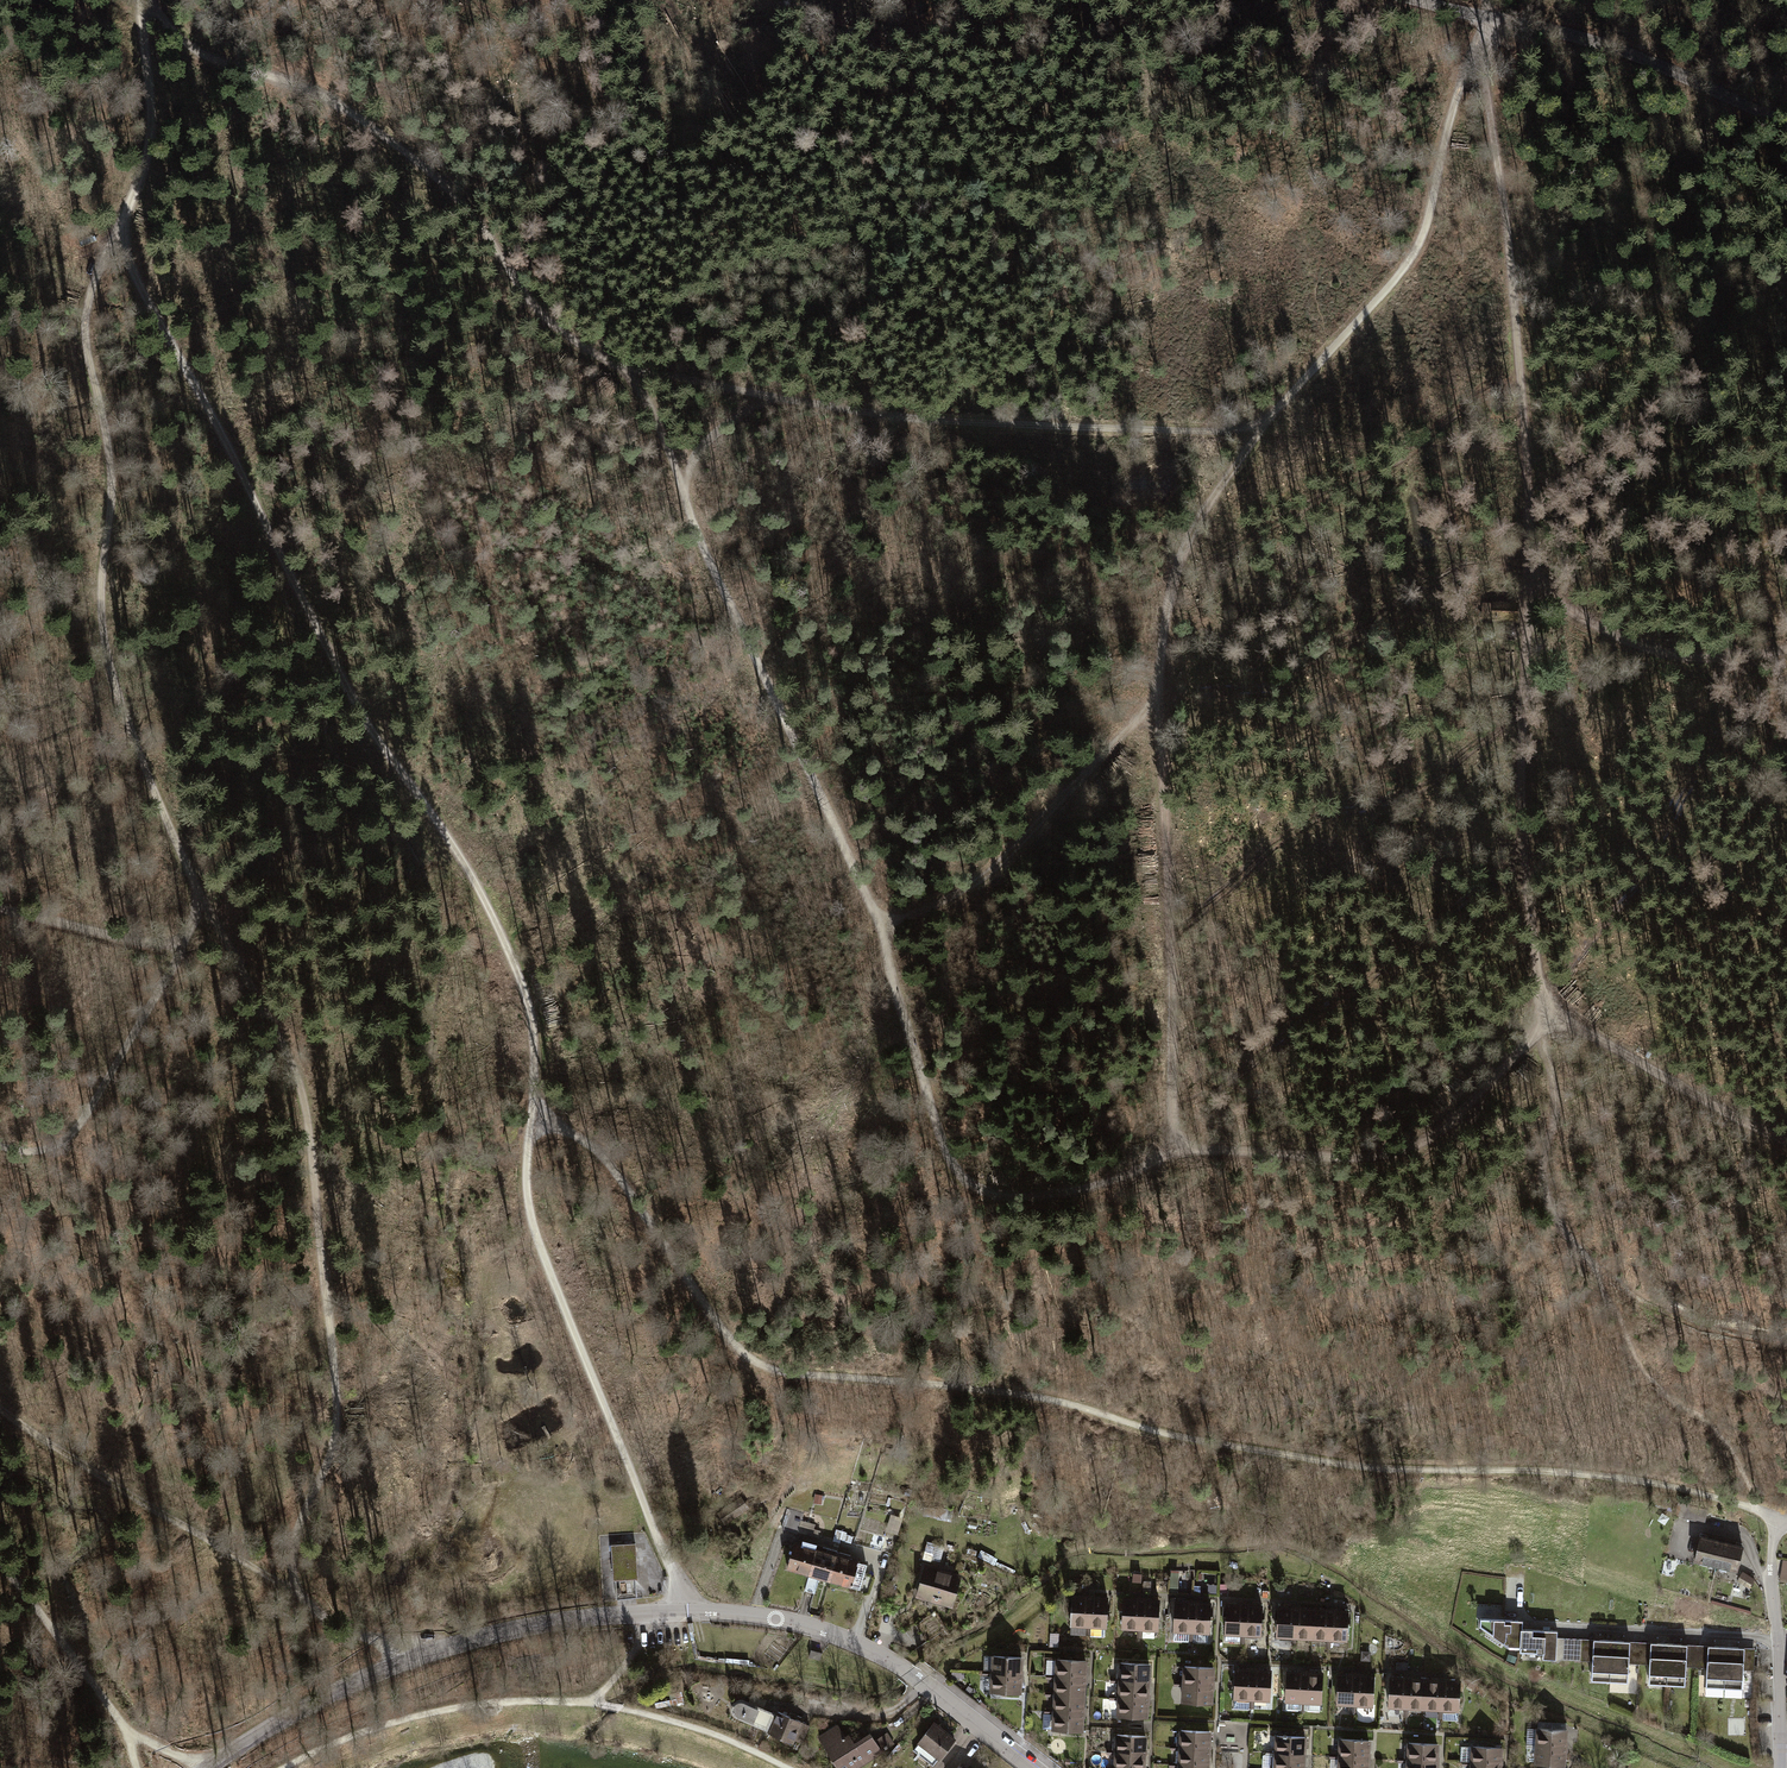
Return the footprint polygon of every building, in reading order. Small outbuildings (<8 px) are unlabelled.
[(1478,95),(1465,94),(1465,107),(1478,108),(1478,95)] [(506,1143),(517,1144),(518,1131),(507,1130),(506,1143)] [(801,1516),(785,1511),(780,1527),(796,1532),(801,1516)] [(901,1519),(890,1516),(884,1533),(895,1537),(901,1519)] [(845,1533),(835,1530),(832,1542),(841,1545),(842,1543),(850,1545),(852,1538),(844,1536),(845,1533)] [(1720,1536),(1698,1531),(1691,1561),(1713,1566),(1720,1536)] [(1742,1541),(1720,1536),(1713,1566),(1735,1571),(1742,1541)] [(728,1541),(721,1539),(717,1547),(725,1550),(728,1541)] [(935,1542),(925,1540),(923,1551),(933,1553),(935,1542)] [(782,1572),(804,1578),(813,1549),(814,1544),(805,1542),(803,1546),(791,1543),(782,1572)] [(636,1543),(611,1545),(614,1580),(638,1579),(636,1543)] [(804,1578),(827,1585),(836,1556),(827,1553),(828,1549),(820,1546),(818,1551),(813,1549),(804,1578)] [(827,1585),(857,1595),(866,1565),(851,1561),(853,1555),(841,1552),(840,1557),(836,1556),(827,1585)] [(963,1575),(923,1565),(914,1600),(955,1609),(963,1575)] [(1740,1578),(1753,1583),(1757,1574),(1744,1569),(1740,1578)] [(1071,1626),(1090,1627),(1091,1594),(1072,1594),(1071,1626)] [(1090,1627),(1109,1628),(1110,1595),(1091,1594),(1090,1627)] [(1123,1629),(1142,1630),(1143,1597),(1124,1596),(1123,1629)] [(1142,1630),(1160,1631),(1162,1598),(1143,1597),(1142,1630)] [(1173,1632),(1192,1632),(1193,1600),(1174,1599),(1173,1632)] [(1192,1632),(1210,1633),(1212,1600),(1193,1600),(1192,1632)] [(1225,1635),(1244,1636),(1246,1603),(1227,1602),(1225,1635)] [(1244,1636),(1263,1636),(1264,1604),(1246,1603),(1244,1636)] [(1276,1637),(1295,1638),(1297,1605),(1278,1604),(1276,1637)] [(1295,1638),(1314,1639),(1315,1606),(1297,1605),(1295,1638)] [(1314,1639),(1333,1640),(1334,1607),(1315,1606),(1314,1639)] [(1333,1640),(1352,1640),(1353,1607),(1334,1607),(1333,1640)] [(1500,1647),(1513,1647),(1513,1634),(1513,1625),(1474,1625),(1474,1634),(1500,1647)] [(1551,1634),(1513,1634),(1513,1647),(1513,1656),(1536,1656),(1536,1663),(1551,1663),(1551,1634)] [(1595,1692),(1614,1693),(1615,1645),(1596,1645),(1595,1692)] [(1614,1693),(1632,1694),(1634,1646),(1615,1645),(1614,1693)] [(1652,1695),(1671,1695),(1673,1648),(1654,1647),(1652,1695)] [(1671,1695),(1690,1696),(1691,1649),(1673,1648),(1671,1695)] [(1710,1697),(1728,1698),(1730,1650),(1711,1649),(1710,1697)] [(1728,1698),(1747,1698),(1749,1651),(1730,1650),(1728,1698)] [(991,1656),(990,1674),(1020,1676),(1022,1658),(991,1656)] [(1058,1660),(1057,1678),(1087,1680),(1088,1662),(1058,1660)] [(1121,1662),(1120,1680),(1150,1681),(1151,1664),(1121,1662)] [(1184,1668),(1183,1685),(1213,1687),(1214,1670),(1184,1668)] [(1234,1705),(1253,1706),(1254,1673),(1235,1672),(1234,1705)] [(1253,1706),(1271,1707),(1273,1674),(1254,1673),(1253,1706)] [(990,1674),(989,1691),(1019,1693),(1020,1676),(990,1674)] [(1284,1707),(1303,1708),(1304,1675),(1286,1675),(1284,1707)] [(1303,1708),(1322,1709),(1323,1676),(1304,1675),(1303,1708)] [(1336,1709),(1355,1710),(1356,1677),(1337,1676),(1336,1709)] [(1355,1710),(1374,1711),(1375,1678),(1356,1677),(1355,1710)] [(1057,1678),(1056,1695),(1086,1697),(1087,1680),(1057,1678)] [(1388,1711),(1407,1712),(1408,1679),(1389,1678),(1388,1711)] [(1407,1712),(1426,1712),(1427,1679),(1408,1679),(1407,1712)] [(1426,1712),(1445,1713),(1446,1680),(1427,1679),(1426,1712)] [(1120,1680),(1118,1697),(1149,1699),(1150,1681),(1120,1680)] [(1445,1713),(1464,1714),(1465,1681),(1446,1680),(1445,1713)] [(1183,1685),(1181,1703),(1212,1705),(1213,1687),(1183,1685)] [(1056,1695),(1055,1713),(1085,1715),(1086,1697),(1056,1695)] [(1118,1697),(1117,1714),(1148,1716),(1149,1699),(1118,1697)] [(736,1716),(770,1731),(777,1714),(743,1700),(740,1700),(736,1701),(734,1703),(732,1705),(732,1708),(732,1710),(733,1713),(734,1715),(736,1716)] [(791,1717),(778,1712),(777,1714),(770,1731),(769,1732),(792,1742),(793,1738),(800,1722),(801,1721),(795,1718),(796,1715),(792,1713),(791,1717)] [(1055,1713),(1053,1730),(1084,1732),(1085,1715),(1055,1713)] [(809,1726),(800,1722),(793,1738),(802,1742),(809,1726)] [(914,1748),(936,1764),(954,1741),(933,1725),(914,1748)] [(816,1739),(835,1767),(859,1767),(895,1745),(888,1733),(872,1743),(866,1734),(850,1744),(845,1736),(842,1738),(835,1727),(816,1739)] [(1537,1728),(1537,1750),(1569,1750),(1569,1728),(1537,1728)] [(1180,1729),(1179,1748),(1211,1749),(1212,1731),(1180,1729)] [(1116,1735),(1115,1753),(1146,1755),(1147,1737),(1116,1735)] [(1277,1736),(1276,1754),(1306,1756),(1307,1738),(1277,1736)] [(1341,1739),(1340,1758),(1369,1760),(1371,1741),(1341,1739)] [(1408,1745),(1407,1764),(1436,1765),(1437,1745),(1408,1745)] [(1473,1746),(1472,1765),(1502,1766),(1502,1746),(1473,1746)] [(1179,1748),(1178,1765),(1210,1767),(1211,1749),(1179,1748)] [(1569,1750),(1537,1750),(1537,1754),(1528,1754),(1527,1767),(1569,1767),(1569,1750)] [(1114,1767),(1145,1767),(1146,1755),(1115,1753),(1114,1767)] [(1275,1767),(1305,1767),(1306,1756),(1276,1754),(1275,1767)] [(1340,1767),(1369,1767),(1369,1760),(1340,1758),(1340,1767)]
